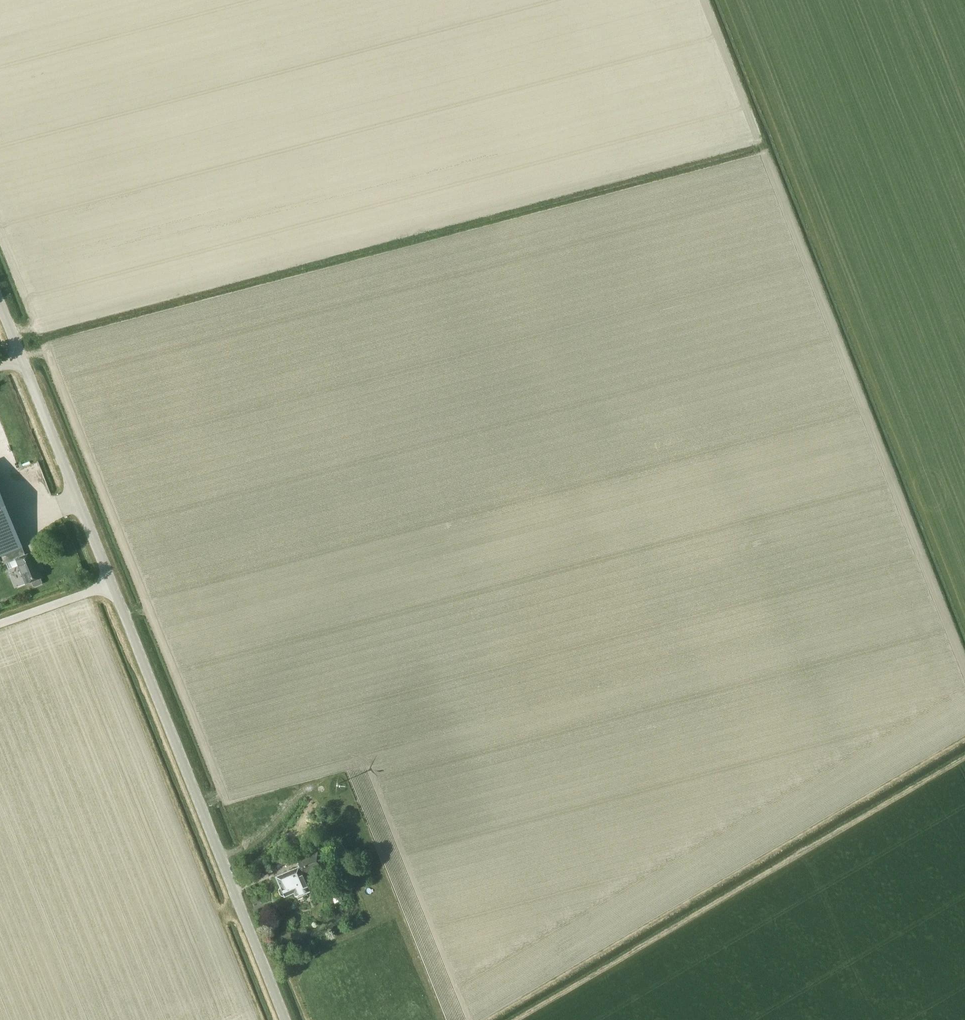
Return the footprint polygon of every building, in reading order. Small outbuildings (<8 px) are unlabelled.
[(42,582),(40,578),(42,577),(32,552),(25,555),(22,545),(0,490),(0,554),(1,554),(5,564),(16,559),(25,584),(31,581),(33,585),(35,586),(41,584),(42,582)] [(325,877),(329,876),(318,850),(296,859),(299,866),(290,870),(285,872),(276,876),(280,886),(278,889),(280,895),(284,896),(294,892),(295,896),(298,897),(304,894),(305,892),(309,890),(303,876),(321,868),(325,877)]
